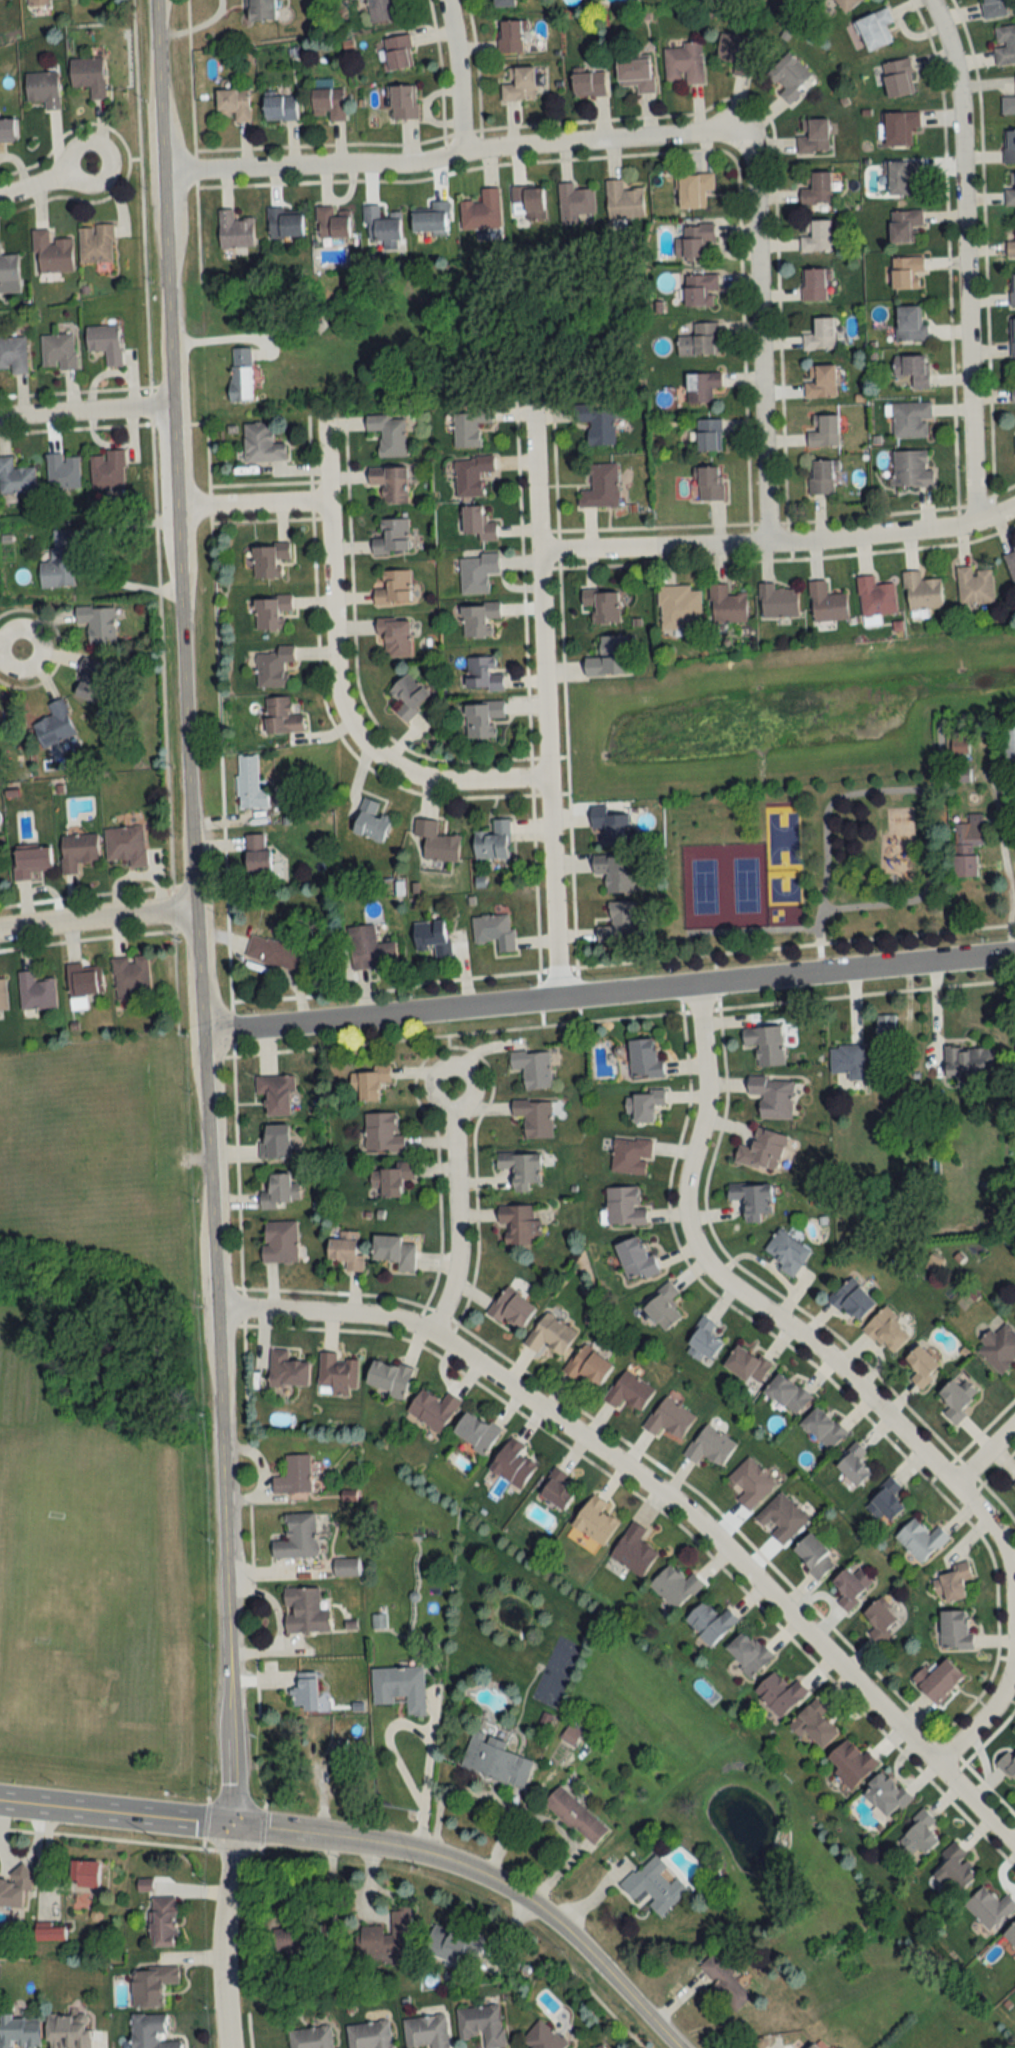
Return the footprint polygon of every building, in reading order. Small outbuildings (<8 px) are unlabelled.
[(275,0),(247,0),(248,21),(276,21),(275,0)] [(396,0),(367,0),(370,23),(398,19),(395,0),(396,0)] [(862,0),(833,0),(844,14),(862,0)] [(1008,0),(983,0),(986,18),(1010,14),(1008,0)] [(854,21),(866,53),(892,43),(885,25),(892,22),(887,8),(854,21)] [(499,21),(499,54),(522,54),(522,21),(499,21)] [(1014,63),(1014,25),(992,27),(997,65),(1014,63)] [(716,60),(733,62),(732,76),(748,77),(752,37),(719,34),(716,60)] [(384,39),(388,72),(414,68),(409,35),(384,39)] [(665,48),(665,83),(683,82),(683,84),(702,83),(702,42),(681,43),(682,48),(665,48)] [(813,78),(788,53),(763,77),(772,86),(776,82),(783,90),(778,95),(787,104),(813,78)] [(71,88),(89,88),(90,100),(105,100),(103,58),(70,59),(71,88)] [(635,85),(635,94),(654,93),(653,59),(616,61),(617,85),(635,85)] [(888,99),(915,93),(909,59),(881,64),(888,99)] [(534,101),(534,68),(508,68),(508,85),(501,85),(501,101),(534,101)] [(572,96),(605,96),(605,72),(572,72),(572,96)] [(25,74),(26,102),(44,102),(44,111),(59,111),(58,73),(25,74)] [(388,87),(388,120),(418,120),(418,87),(388,87)] [(328,121),(344,121),(344,89),(312,89),(312,116),(328,116),(328,121)] [(250,122),(249,90),(216,91),(217,117),(232,117),(233,123),(250,122)] [(264,121),(296,121),(296,96),(264,96),(264,121)] [(1001,98),(1001,115),(1014,115),(1014,97),(1001,98)] [(919,113),(885,113),(885,147),(912,147),(912,129),(919,129),(919,113)] [(16,142),(16,120),(0,120),(0,142),(16,142)] [(828,120),(798,120),(798,154),(828,154),(828,120)] [(1004,166),(1014,166),(1014,132),(1004,132),(1004,166)] [(888,162),(888,196),(913,196),(913,177),(921,177),(921,162),(888,162)] [(705,191),(714,191),(713,174),(677,175),(677,208),(705,208),(705,191)] [(831,206),(831,174),(800,174),(800,206),(831,206)] [(1014,206),(1014,174),(1005,174),(1005,206),(1014,206)] [(643,217),(643,188),(622,189),(622,179),(606,179),(607,218),(643,217)] [(595,219),(594,188),(574,188),(574,182),(559,182),(560,220),(595,219)] [(512,225),(545,223),(543,185),(511,186),(512,225)] [(500,227),(498,187),(481,188),(481,200),(460,201),(461,228),(500,227)] [(449,200),(431,200),(431,211),(412,211),(412,232),(449,232),(449,200)] [(380,205),(366,205),(366,239),(401,239),(401,214),(380,214),(380,205)] [(350,237),(349,215),(333,215),(333,206),(318,206),(318,237),(350,237)] [(282,213),(282,207),(268,207),(268,236),(303,236),(303,213),(282,213)] [(254,246),(253,218),(234,219),(233,209),(218,209),(220,248),(254,246)] [(923,211),(890,211),(890,242),(923,242),(923,211)] [(831,251),(831,221),(800,221),(800,251),(831,251)] [(682,223),(683,238),(675,238),(675,257),(713,256),(712,223),(682,223)] [(78,261),(113,261),(113,224),(78,224),(78,261)] [(1014,255),(1014,225),(1014,241),(1006,241),(1007,255),(1014,255)] [(71,238),(49,239),(49,228),(32,229),(34,272),(73,270),(71,238)] [(0,254),(0,247),(0,283),(18,283),(18,253),(0,254)] [(923,256),(892,256),(892,288),(923,288),(923,256)] [(803,300),(827,300),(827,268),(803,268),(803,300)] [(716,274),(685,274),(685,306),(716,306),(716,274)] [(925,339),(925,305),(896,305),(896,339),(925,339)] [(834,316),(814,316),(814,333),(808,333),(808,348),(834,348),(834,316)] [(678,335),(678,354),(718,354),(718,321),(692,322),(693,335),(678,335)] [(86,326),(87,350),(105,349),(106,366),(121,365),(119,324),(86,326)] [(41,334),(42,369),(76,368),(74,333),(41,334)] [(27,372),(26,335),(0,336),(0,368),(10,367),(10,372),(27,372)] [(229,347),(230,400),(251,400),(251,347),(229,347)] [(929,387),(929,354),(894,354),(894,387),(929,387)] [(836,396),(836,364),(806,364),(806,396),(836,396)] [(686,402),(712,402),(712,387),(721,387),(721,371),(686,371),(686,402)] [(893,402),(893,437),(930,436),(930,402),(893,402)] [(589,444),(614,444),(614,407),(592,407),(592,403),(575,404),(575,421),(588,421),(589,444)] [(454,448),(480,447),(479,423),(491,423),(491,410),(452,411),(454,448)] [(839,413),(808,413),(808,446),(839,446),(839,413)] [(379,457),(406,456),(405,414),(366,415),(366,431),(379,431),(379,457)] [(696,418),(696,450),(721,450),(721,418),(696,418)] [(285,442),(272,442),(272,422),(243,422),(244,461),(285,461),(285,442)] [(125,488),(124,449),(106,449),(106,454),(90,454),(91,488),(125,488)] [(893,486),(931,486),(931,450),(893,450),(893,486)] [(47,488),(80,488),(79,453),(46,453),(47,488)] [(13,467),(12,455),(0,456),(0,492),(36,491),(35,466),(13,467)] [(481,496),(481,471),(494,471),(493,456),(454,457),(456,497),(481,496)] [(837,459),(808,459),(808,494),(837,493),(837,459)] [(618,506),(617,462),(590,463),(590,490),(578,490),(579,507),(618,506)] [(723,499),(723,466),(691,466),(691,499),(723,499)] [(383,486),(383,504),(407,504),(407,467),(367,467),(367,486),(383,486)] [(478,541),(496,541),(496,522),(485,522),(485,506),(462,506),(462,534),(478,534),(478,541)] [(374,553),(408,553),(408,518),(373,519),(374,553)] [(39,561),(40,586),(74,585),(71,529),(51,529),(52,561),(39,561)] [(289,560),(289,542),(252,542),(252,577),(282,577),(282,560),(289,560)] [(1014,587),(1014,550),(1004,553),(1014,588),(1014,587)] [(498,573),(498,553),(460,553),(460,593),(488,593),(488,573),(498,573)] [(957,566),(959,605),(993,603),(992,568),(973,569),(973,565),(957,566)] [(941,578),(921,579),(920,569),(904,570),(906,609),(942,607),(941,578)] [(382,588),(374,588),(374,604),(410,603),(410,570),(382,570),(382,588)] [(894,582),(875,584),(874,574),(857,575),(861,615),(897,611),(894,582)] [(846,592),(827,594),(825,580),(809,581),(812,622),(848,619),(846,592)] [(747,593),(727,594),(727,583),(710,583),(710,622),(747,622),(747,593)] [(797,616),(797,588),(774,588),(774,583),(759,583),(759,616),(797,616)] [(658,628),(701,628),(701,586),(657,586),(658,628)] [(581,607),(592,607),(592,622),(621,622),(621,589),(581,589),(581,607)] [(282,629),(281,611),(291,611),(291,595),(255,595),(256,629),(282,629)] [(462,603),(462,636),(491,635),(491,619),(500,619),(500,602),(462,603)] [(88,644),(115,643),(114,606),(75,606),(75,623),(87,622),(88,644)] [(384,656),(410,655),(410,619),(376,619),(376,636),(384,636),(384,656)] [(584,674),(628,674),(628,635),(598,635),(598,656),(584,656),(584,674)] [(257,687),(287,686),(287,663),(294,662),(293,645),(276,645),(276,651),(256,651),(257,687)] [(495,671),(495,655),(466,656),(467,690),(503,689),(503,671),(495,671)] [(112,667),(84,656),(70,693),(98,703),(112,667)] [(400,704),(394,710),(405,722),(432,695),(407,671),(387,691),(400,704)] [(266,733),(303,731),(302,713),(291,714),(290,696),(264,697),(266,733)] [(76,733),(61,697),(47,703),(51,715),(32,723),(42,747),(76,733)] [(465,738),(494,737),(494,717),(504,717),(504,701),(465,701),(465,738)] [(1004,761),(1014,761),(1014,726),(1004,726),(1004,761)] [(237,756),(238,808),(268,808),(267,789),(257,789),(257,756),(237,756)] [(379,802),(363,797),(351,832),(383,842),(391,817),(376,812),(379,802)] [(590,805),(591,828),(602,827),(603,845),(629,844),(628,810),(615,810),(615,805),(590,805)] [(981,813),(968,813),(967,823),(954,823),(954,876),(980,877),(981,813)] [(458,861),(459,836),(436,834),(437,820),(414,818),(413,835),(424,836),(423,859),(458,861)] [(509,858),(508,818),(492,819),(493,831),(474,831),(474,859),(509,858)] [(106,860),(128,858),(129,868),(146,866),(143,825),(104,828),(106,860)] [(60,834),(61,873),(77,873),(77,861),(98,861),(97,834),(60,834)] [(271,870),(271,849),(265,849),(265,834),(246,834),(246,870),(271,870)] [(14,879),(32,879),(32,871),(51,871),(51,847),(14,848),(14,879)] [(632,854),(592,855),(593,873),(606,873),(607,894),(633,893),(632,854)] [(609,901),(609,925),(595,925),(596,941),(614,941),(614,936),(633,935),(633,901),(609,901)] [(472,916),(474,942),(497,940),(498,952),(514,950),(511,912),(472,916)] [(449,956),(446,919),(413,922),(415,949),(433,947),(434,957),(449,956)] [(307,972),(312,950),(298,947),(303,927),(283,923),(278,941),(250,934),(244,957),(307,972)] [(349,927),(354,969),(396,964),(393,941),(377,943),(374,924),(349,927)] [(113,957),(115,999),(149,998),(148,956),(113,957)] [(86,1008),(85,995),(103,994),(101,963),(66,965),(70,1009),(86,1008)] [(18,971),(20,1009),(56,1008),(55,980),(34,981),(34,970),(18,971)] [(895,1015),(877,1015),(877,1040),(895,1040),(895,1015)] [(756,1046),(758,1067),(784,1065),(782,1026),(742,1029),(743,1046),(756,1046)] [(630,1077),(663,1077),(663,1060),(656,1060),(656,1039),(630,1039),(630,1077)] [(848,1080),(864,1080),(864,1045),(830,1045),(830,1073),(848,1073),(848,1080)] [(994,1046),(945,1046),(945,1078),(994,1078),(994,1046)] [(550,1088),(549,1051),(510,1051),(511,1069),(523,1069),(523,1088),(550,1088)] [(379,1082),(389,1083),(389,1069),(351,1069),(350,1100),(379,1100),(379,1082)] [(267,1095),(267,1116),(292,1116),(292,1076),(256,1076),(256,1095),(267,1095)] [(792,1119),(792,1077),(748,1077),(747,1095),(760,1095),(760,1118),(792,1119)] [(664,1106),(664,1091),(629,1091),(628,1122),(654,1123),(654,1105),(664,1106)] [(524,1138),(551,1138),(551,1099),(512,1099),(512,1117),(524,1117),(524,1138)] [(364,1113),(365,1150),(404,1150),(404,1134),(395,1134),(395,1113),(364,1113)] [(289,1125),(259,1125),(259,1159),(289,1159),(289,1125)] [(779,1171),(786,1134),(755,1129),(752,1146),(737,1143),(734,1163),(779,1171)] [(650,1140),(614,1137),(611,1172),(647,1175),(650,1140)] [(496,1153),(496,1168),(511,1168),(511,1191),(529,1191),(529,1183),(539,1183),(539,1153),(496,1153)] [(413,1161),(398,1161),(398,1168),(375,1168),(375,1187),(380,1187),(380,1197),(401,1197),(401,1179),(413,1179),(413,1161)] [(290,1173),(269,1174),(269,1192),(260,1192),(260,1209),(278,1209),(277,1201),(299,1201),(299,1183),(290,1183),(290,1173)] [(744,1220),(771,1220),(771,1184),(727,1184),(727,1200),(744,1199),(744,1220)] [(646,1225),(646,1207),(637,1207),(636,1187),(606,1187),(607,1226),(646,1225)] [(507,1244),(534,1244),(534,1205),(497,1205),(497,1223),(507,1223),(507,1244)] [(263,1262),(297,1262),(296,1221),(262,1221),(263,1262)] [(810,1249),(777,1228),(761,1254),(794,1275),(810,1249)] [(345,1261),(345,1271),(363,1271),(363,1255),(356,1254),(356,1232),(336,1231),(336,1238),(327,1238),(327,1260),(345,1261)] [(414,1271),(415,1243),(400,1243),(400,1235),(374,1235),(374,1260),(396,1260),(396,1271),(414,1271)] [(614,1244),(628,1283),(658,1273),(652,1254),(647,1256),(640,1236),(614,1244)] [(876,1303),(850,1276),(828,1297),(853,1324),(876,1303)] [(679,1293),(666,1280),(640,1307),(665,1331),(680,1315),(668,1303),(679,1293)] [(505,1319),(521,1329),(536,1305),(504,1286),(487,1314),(502,1323),(505,1319)] [(911,1335),(883,1307),(862,1328),(890,1356),(911,1335)] [(523,1343),(537,1352),(542,1343),(562,1355),(577,1332),(544,1311),(523,1343)] [(705,1365),(723,1344),(709,1332),(715,1325),(705,1317),(682,1346),(705,1365)] [(983,1345),(977,1351),(1000,1376),(1014,1362),(1014,1333),(1004,1321),(981,1343),(983,1345)] [(613,1365),(582,1343),(562,1371),(575,1380),(580,1374),(597,1386),(613,1365)] [(722,1366),(755,1388),(770,1365),(737,1343),(722,1366)] [(923,1390),(941,1363),(915,1346),(905,1361),(917,1369),(909,1381),(923,1390)] [(269,1385),(309,1385),(309,1361),(288,1361),(288,1349),(270,1349),(269,1385)] [(320,1352),(319,1392),(356,1394),(358,1359),(338,1358),(338,1353),(320,1352)] [(405,1396),(412,1368),(372,1358),(365,1386),(405,1396)] [(654,1390),(625,1368),(603,1399),(617,1409),(623,1400),(639,1411),(654,1390)] [(795,1416),(810,1397),(779,1371),(763,1390),(795,1416)] [(967,1414),(961,1407),(977,1393),(965,1379),(958,1385),(953,1379),(937,1392),(949,1406),(943,1412),(954,1425),(967,1414)] [(439,1433),(460,1401),(446,1392),(441,1400),(421,1388),(406,1411),(439,1433)] [(695,1416),(663,1395),(642,1427),(656,1436),(661,1428),(680,1440),(695,1416)] [(828,1450),(846,1433),(818,1405),(800,1422),(828,1450)] [(500,1431),(466,1410),(451,1435),(485,1455),(500,1431)] [(735,1442),(702,1423),(683,1456),(697,1464),(702,1455),(722,1466),(735,1442)] [(525,1446),(510,1437),(489,1470),(520,1489),(536,1464),(520,1454),(525,1446)] [(867,1453),(855,1441),(831,1464),(854,1489),(871,1473),(859,1460),(867,1453)] [(311,1455),(285,1455),(285,1477),(273,1477),(273,1493),(311,1493),(311,1455)] [(748,1512),(776,1484),(748,1456),(727,1477),(743,1493),(736,1499),(748,1512)] [(537,1494),(563,1511),(575,1493),(562,1484),(568,1475),(554,1467),(537,1494)] [(904,1507),(893,1496),(901,1488),(891,1478),(864,1505),(885,1526),(904,1507)] [(783,1546),(810,1519),(781,1491),(754,1518),(783,1546)] [(602,1512),(607,1503),(592,1494),(572,1526),(603,1546),(618,1522),(602,1512)] [(316,1513),(287,1514),(287,1541),(273,1541),(274,1558),(317,1557),(316,1513)] [(894,1537),(921,1564),(948,1537),(937,1526),(929,1534),(913,1518),(894,1537)] [(641,1577),(657,1553),(639,1541),(646,1530),(632,1521),(609,1555),(641,1577)] [(790,1552),(818,1580),(837,1562),(809,1534),(790,1552)] [(358,1559),(334,1559),(334,1577),(358,1577),(358,1559)] [(648,1585),(675,1611),(703,1583),(692,1573),(685,1580),(669,1564),(648,1585)] [(966,1598),(962,1580),(971,1578),(968,1565),(933,1572),(940,1604),(966,1598)] [(858,1569),(853,1574),(846,1568),(832,1582),(844,1594),(836,1601),(846,1611),(873,1584),(858,1569)] [(330,1632),(330,1611),(320,1611),(319,1588),(284,1588),(285,1633),(330,1632)] [(892,1633),(887,1629),(897,1619),(876,1599),(862,1614),(875,1626),(867,1634),(880,1646),(892,1633)] [(727,1608),(719,1616),(703,1600),(684,1620),(711,1647),(738,1619),(727,1608)] [(940,1649),(970,1649),(970,1612),(940,1612),(940,1649)] [(762,1643),(756,1648),(741,1633),(726,1647),(736,1659),(732,1663),(747,1680),(773,1656),(762,1643)] [(965,1678),(946,1658),(930,1673),(924,1666),(911,1678),(936,1704),(965,1678)] [(394,1704),(394,1697),(406,1697),(407,1716),(425,1715),(424,1667),(372,1669),(372,1704),(394,1704)] [(753,1691),(781,1718),(808,1691),(797,1679),(789,1687),(773,1671),(753,1691)] [(316,1672),(297,1673),(297,1687),(292,1687),(293,1707),(302,1706),(302,1711),(317,1711),(316,1672)] [(804,1731),(823,1749),(839,1732),(820,1714),(825,1709),(814,1698),(787,1726),(799,1737),(804,1731)] [(572,1746),(581,1731),(568,1724),(560,1739),(572,1746)] [(505,1751),(508,1742),(473,1730),(461,1768),(525,1789),(534,1761),(505,1751)] [(823,1761),(851,1790),(877,1765),(849,1736),(823,1761)] [(1014,1759),(1008,1752),(995,1764),(1014,1784),(1014,1759)] [(910,1796),(881,1771),(861,1794),(891,1819),(910,1796)] [(592,1848),(608,1831),(560,1786),(544,1802),(592,1848)] [(936,1821),(925,1810),(896,1837),(912,1853),(918,1848),(924,1855),(940,1840),(928,1828),(936,1821)] [(933,1880),(964,1893),(972,1872),(968,1870),(970,1863),(964,1860),(968,1849),(949,1841),(933,1880)] [(661,1914),(687,1890),(654,1854),(621,1885),(634,1899),(641,1892),(661,1914)] [(70,1889),(98,1889),(99,1861),(70,1860),(70,1889)] [(32,1868),(10,1867),(9,1878),(0,1877),(0,1907),(22,1908),(23,1890),(30,1890),(32,1868)] [(990,1932),(1014,1908),(1014,1902),(1006,1894),(998,1901),(983,1886),(964,1905),(990,1932)] [(149,1948),(175,1948),(175,1897),(149,1897),(149,1948)] [(391,1907),(390,1928),(359,1927),(358,1956),(410,1957),(411,1907),(391,1907)] [(1002,1936),(1014,1949),(1014,1922),(1002,1936)] [(273,1927),(274,1949),(320,1948),(320,1925),(273,1927)] [(473,1966),(480,1937),(433,1926),(426,1955),(473,1966)] [(64,1929),(35,1929),(35,1940),(64,1940),(64,1929)] [(699,1966),(715,1982),(711,1987),(735,2011),(753,1993),(712,1953),(699,1966)] [(130,1969),(132,2010),(163,2009),(161,1985),(178,1984),(178,1967),(130,1969)] [(459,2040),(482,2037),(483,2047),(505,2047),(500,2005),(455,2010),(459,2040)] [(89,2015),(45,2015),(46,2047),(90,2047),(89,2015)] [(131,2047),(181,2047),(181,2041),(163,2041),(163,2035),(167,2035),(167,2015),(131,2015),(131,2047)] [(38,2016),(0,2017),(0,2047),(39,2047),(38,2016)] [(430,2047),(448,2047),(446,2016),(402,2019),(405,2047),(412,2047),(430,2047)] [(569,2042),(537,2019),(521,2042),(529,2047),(565,2047),(569,2042)] [(348,2047),(392,2047),(390,2021),(345,2026),(348,2047)] [(289,2047),(332,2047),(330,2026),(287,2030),(289,2047)]
